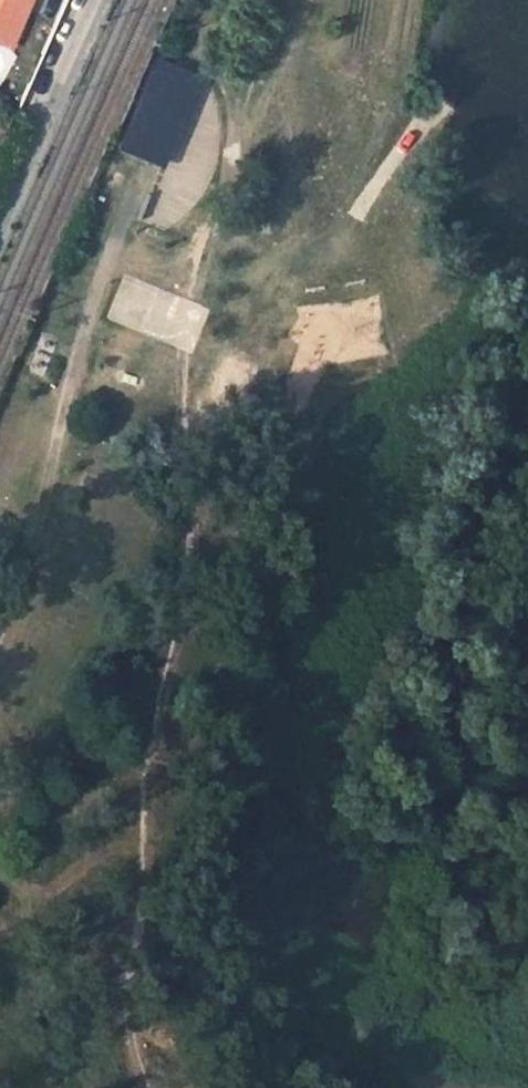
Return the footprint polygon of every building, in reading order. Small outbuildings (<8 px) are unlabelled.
[(2,41),(20,3),(26,6),(29,0),(0,0),(0,40),(2,41)] [(10,44),(26,6),(20,3),(2,41),(10,44)] [(156,131),(173,96),(146,83),(129,118),(156,131)]
